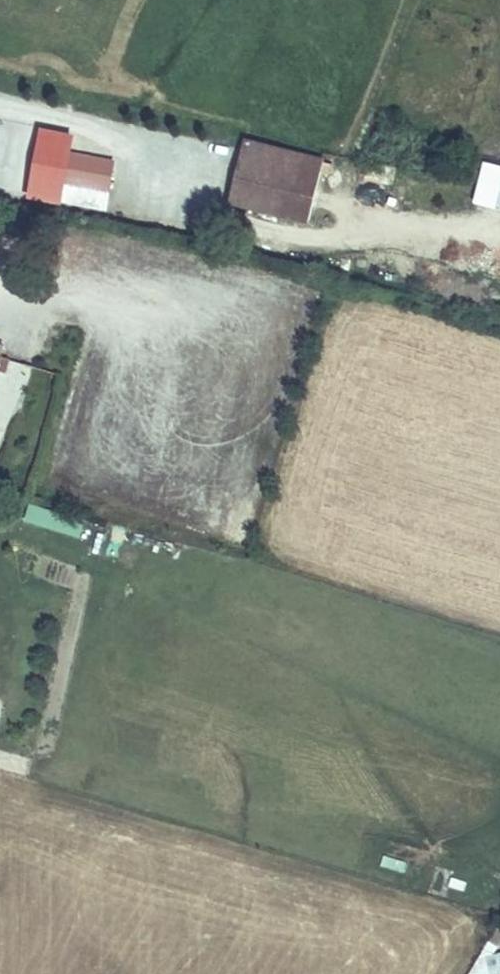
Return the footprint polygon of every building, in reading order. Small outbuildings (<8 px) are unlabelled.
[(0,132),(0,194),(27,200),(27,201),(54,207),(58,188),(18,179),(27,138),(0,132)] [(315,219),(325,159),(243,144),(231,204),(315,219)] [(42,179),(47,152),(27,148),(23,175),(42,179)] [(58,202),(105,212),(116,160),(69,150),(58,202)] [(472,202),(499,208),(499,165),(482,161),(472,202)] [(6,356),(10,343),(0,340),(0,354),(6,356)] [(24,523),(82,535),(86,517),(28,504),(24,523)]
